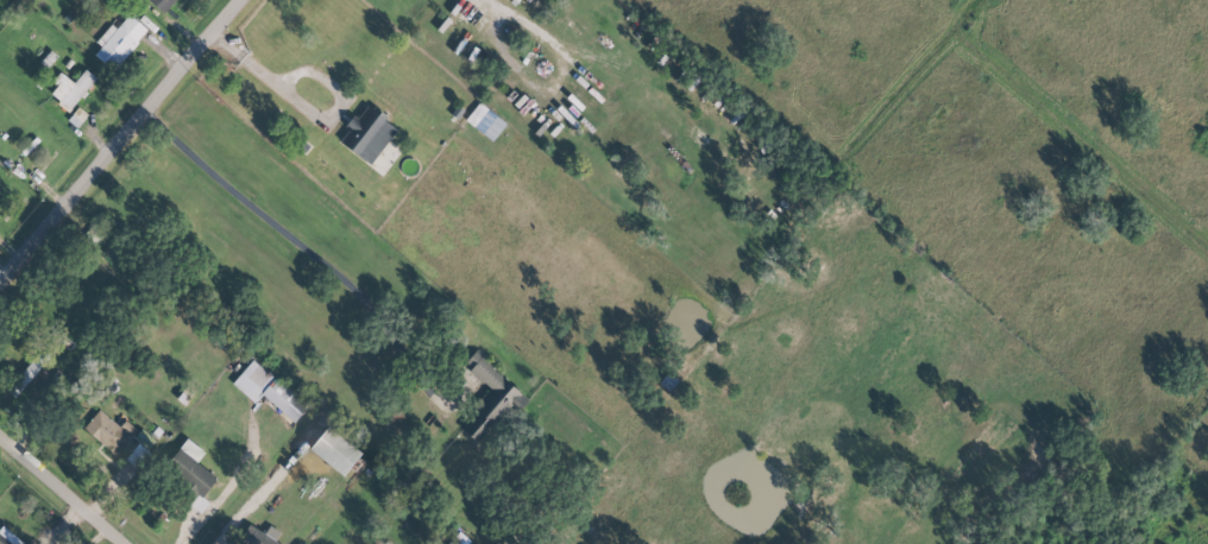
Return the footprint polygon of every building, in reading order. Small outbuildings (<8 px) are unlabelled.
[(163,13),(175,0),(148,0),(163,13)] [(94,54),(111,70),(147,31),(129,13),(115,28),(111,24),(95,41),(101,46),(94,54)] [(73,83),(62,74),(47,93),(69,111),(96,78),(84,69),(73,83)] [(370,165),(396,128),(364,105),(337,141),(370,165)] [(491,140),(505,124),(495,115),(481,131),(491,140)] [(47,356),(40,350),(11,384),(18,390),(47,356)] [(461,429),(480,446),(525,396),(475,351),(461,366),(489,391),(473,409),(476,411),(461,429)] [(262,394),(293,422),(307,406),(254,358),(231,383),(254,403),(262,394)] [(83,426),(112,454),(136,430),(125,420),(118,427),(99,409),(83,426)] [(165,467),(180,477),(171,490),(202,511),(208,501),(202,497),(216,477),(196,463),(203,451),(185,439),(165,467)] [(1,525),(0,526),(0,543),(27,543),(1,525)] [(276,538),(245,526),(239,543),(274,543),(276,538)] [(470,541),(459,531),(447,543),(467,543),(470,541)]
